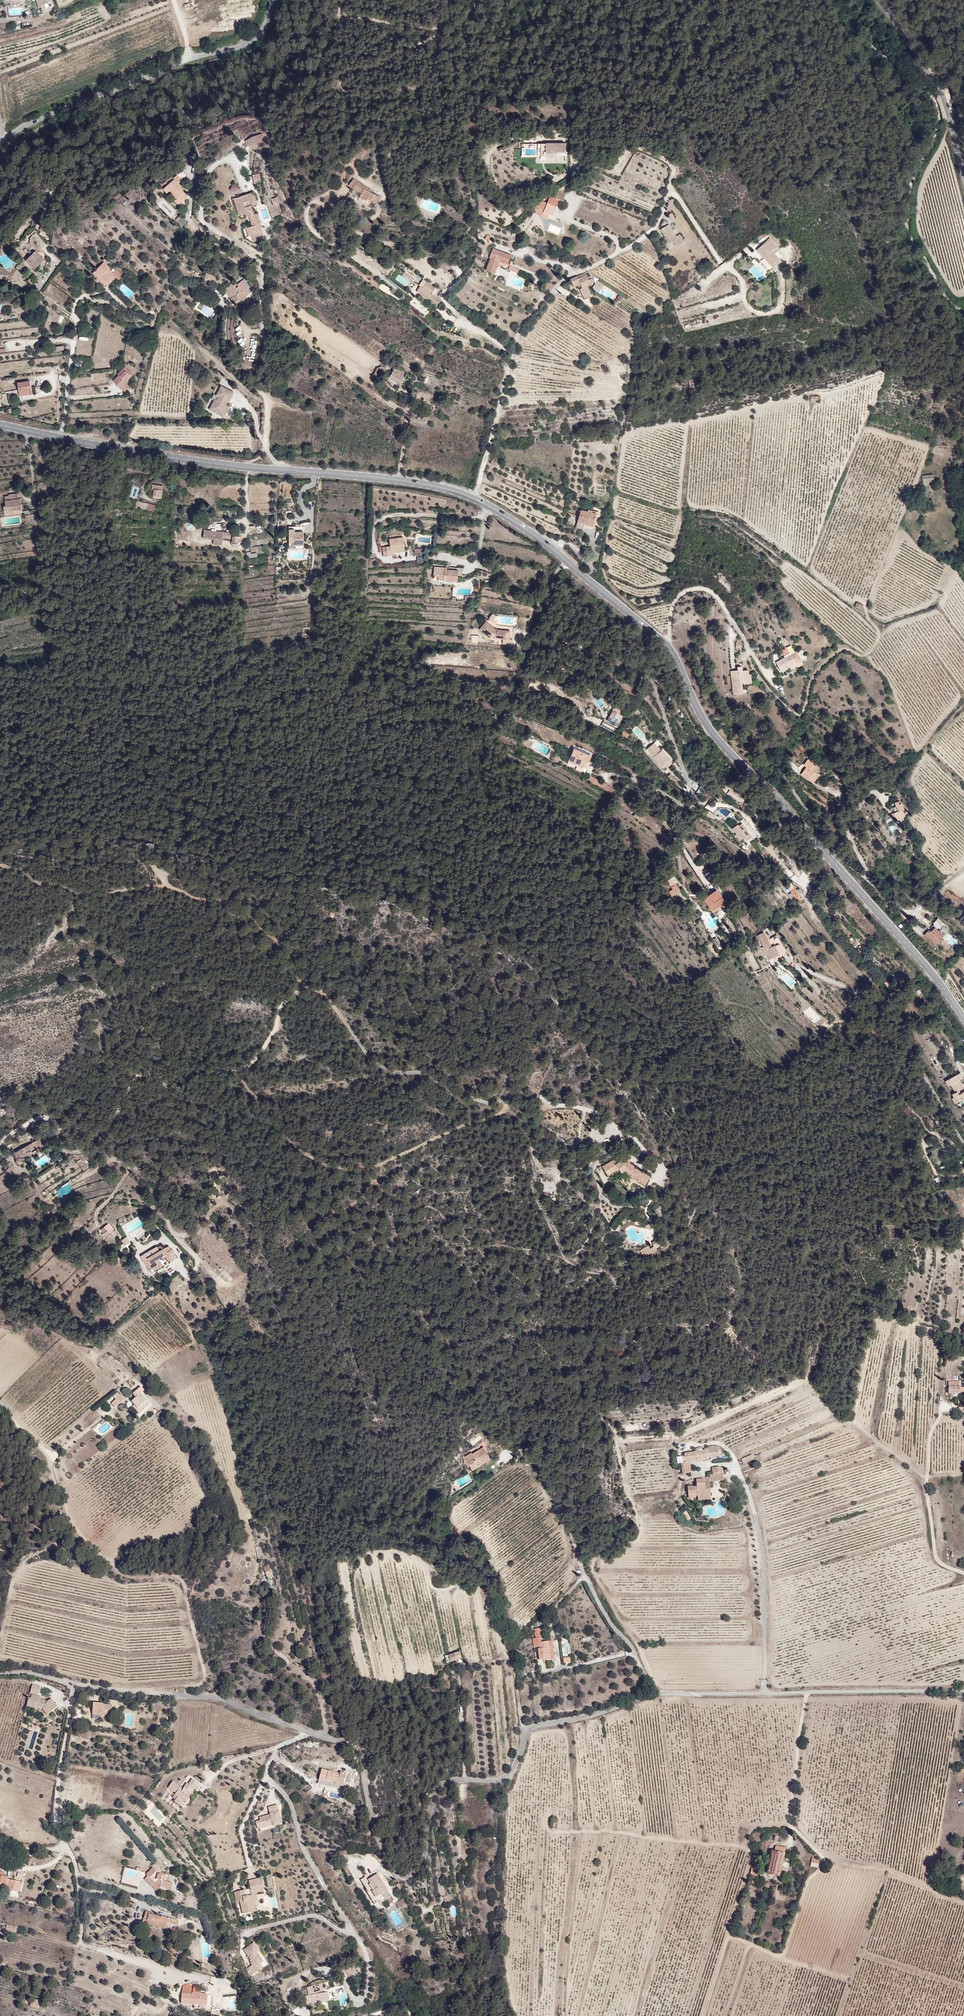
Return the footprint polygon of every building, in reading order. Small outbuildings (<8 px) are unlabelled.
[(51,0),(31,0),(39,16),(54,6),(51,0)] [(256,135),(245,141),(250,150),(261,144),(256,135)] [(570,161),(566,141),(544,142),(537,165),(570,161)] [(252,176),(255,184),(261,181),(258,173),(252,176)] [(385,197),(355,176),(350,188),(374,206),(385,197)] [(268,235),(256,192),(232,198),(250,237),(268,235)] [(278,197),(271,199),(272,203),(267,204),(271,217),(283,214),(278,197)] [(559,215),(560,199),(545,199),(534,208),(550,219),(559,215)] [(179,215),(175,220),(183,227),(187,222),(179,215)] [(552,220),(548,230),(559,234),(563,224),(552,220)] [(685,245),(673,224),(658,236),(668,250),(685,245)] [(787,263),(768,236),(750,251),(767,274),(787,263)] [(515,256),(494,245),(489,270),(500,275),(515,256)] [(38,272),(52,260),(38,251),(26,266),(38,272)] [(118,275),(105,262),(95,273),(111,289),(118,275)] [(214,282),(216,276),(206,273),(205,279),(214,282)] [(406,286),(409,282),(398,274),(395,279),(406,286)] [(596,289),(590,274),(571,281),(586,296),(596,289)] [(238,303),(254,292),(246,280),(232,290),(238,303)] [(428,281),(419,294),(429,299),(445,293),(428,281)] [(406,388),(412,376),(395,364),(388,378),(406,388)] [(135,374),(127,367),(113,382),(127,391),(135,374)] [(32,381),(17,382),(20,396),(37,394),(32,381)] [(230,417),(239,393),(220,384),(210,410),(230,417)] [(921,475),(922,483),(933,482),(933,475),(921,475)] [(165,500),(165,487),(152,484),(151,500),(165,500)] [(132,486),(130,497),(137,498),(139,487),(132,486)] [(25,512),(20,494),(4,498),(6,514),(25,512)] [(137,500),(135,507),(153,512),(155,505),(137,500)] [(596,510),(580,509),(577,526),(594,527),(596,510)] [(243,536),(204,528),(203,541),(242,545),(243,536)] [(309,550),(306,533),(288,528),(290,548),(309,550)] [(409,552),(406,536),(384,544),(386,557),(409,552)] [(461,570),(436,566),(435,582),(459,584),(461,570)] [(498,630),(488,621),(480,630),(492,644),(508,652),(511,631),(498,630)] [(806,662),(803,657),(806,655),(803,650),(786,660),(790,667),(795,664),(797,667),(806,662)] [(761,682),(760,673),(758,674),(757,671),(750,672),(749,667),(745,668),(745,672),(739,673),(743,695),(752,694),(751,684),(756,683),(761,682)] [(611,711),(608,720),(619,724),(623,715),(611,711)] [(649,748),(656,742),(653,738),(645,744),(649,748)] [(548,754),(550,747),(537,742),(534,749),(548,754)] [(653,754),(660,746),(656,742),(649,748),(653,754)] [(676,761),(665,747),(662,749),(660,746),(653,754),(666,769),(676,761)] [(584,774),(593,757),(573,748),(565,766),(584,774)] [(818,764),(808,758),(804,764),(807,766),(802,774),(813,781),(819,772),(815,769),(818,764)] [(685,788),(673,774),(670,776),(682,790),(685,788)] [(745,779),(738,774),(734,779),(741,784),(745,779)] [(620,789),(597,777),(594,781),(617,795),(620,789)] [(716,794),(709,790),(705,795),(712,800),(716,794)] [(643,820),(648,814),(641,807),(635,813),(643,820)] [(724,816),(718,809),(713,812),(720,820),(724,816)] [(906,816),(901,809),(895,812),(894,813),(897,820),(906,816)] [(759,836),(743,817),(740,819),(744,822),(739,826),(737,824),(733,828),(743,840),(746,837),(749,840),(752,838),(754,840),(759,836)] [(760,851),(756,846),(751,850),(755,855),(760,851)] [(669,891),(671,896),(679,892),(672,878),(666,881),(671,890),(669,891)] [(677,882),(681,891),(687,888),(683,880),(677,882)] [(805,899),(808,896),(805,891),(801,893),(800,891),(795,895),(802,905),(807,902),(805,899)] [(720,895),(709,902),(716,914),(728,906),(720,895)] [(936,929),(946,936),(952,929),(946,924),(942,930),(936,926),(932,931),(933,933),(936,929)] [(939,946),(946,936),(936,929),(929,938),(939,946)] [(779,949),(776,951),(768,936),(759,940),(762,944),(763,943),(767,950),(765,951),(770,961),(772,960),(774,964),(784,958),(779,949)] [(781,939),(774,943),(776,947),(778,946),(785,958),(790,955),(781,939)] [(761,948),(756,940),(751,944),(756,951),(761,948)] [(899,984),(895,977),(890,980),(894,987),(899,984)] [(957,1074),(945,1080),(948,1086),(950,1085),(954,1093),(952,1094),(956,1104),(963,1099),(963,1091),(960,1093),(959,1091),(963,1088),(963,1086),(963,1084),(957,1074)] [(49,1150),(41,1139),(10,1156),(26,1167),(49,1150)] [(946,1157),(940,1146),(935,1148),(937,1154),(932,1156),(935,1162),(942,1158),(942,1159),(946,1157)] [(634,1180),(645,1186),(649,1177),(637,1170),(627,1160),(624,1163),(618,1157),(613,1161),(603,1167),(607,1176),(619,1170),(622,1173),(623,1173),(634,1180)] [(617,1215),(610,1227),(615,1230),(622,1218),(617,1215)] [(138,1216),(121,1226),(130,1241),(147,1231),(138,1216)] [(117,1235),(108,1223),(100,1230),(103,1233),(101,1234),(104,1239),(111,1234),(114,1237),(117,1235)] [(120,1226),(117,1228),(122,1237),(126,1235),(120,1226)] [(655,1236),(655,1240),(652,1242),(654,1246),(650,1249),(648,1246),(640,1250),(644,1257),(652,1253),(653,1254),(658,1251),(655,1247),(661,1244),(661,1236),(655,1236)] [(125,1246),(130,1242),(127,1237),(121,1241),(125,1246)] [(179,1257),(171,1243),(143,1258),(153,1274),(179,1257)] [(951,1390),(962,1390),(962,1394),(963,1394),(963,1387),(962,1387),(962,1381),(951,1381),(951,1390)] [(154,1398),(142,1389),(131,1401),(144,1415),(154,1398)] [(116,1409),(125,1403),(119,1394),(110,1403),(116,1409)] [(705,1447),(706,1450),(707,1459),(720,1457),(718,1445),(705,1447)] [(472,1453),(464,1457),(472,1471),(491,1459),(484,1447),(472,1454),(472,1453)] [(706,1450),(685,1454),(686,1463),(690,1463),(707,1460),(707,1459),(706,1450)] [(743,1465),(754,1460),(752,1455),(741,1460),(743,1465)] [(690,1463),(686,1463),(681,1464),(683,1474),(692,1473),(690,1463)] [(722,1468),(712,1469),(713,1473),(714,1482),(724,1481),(722,1468)] [(710,1482),(709,1479),(708,1480),(697,1481),(698,1491),(694,1491),(693,1488),(688,1488),(690,1500),(695,1500),(695,1497),(699,1497),(699,1501),(711,1500),(710,1482)] [(270,1566),(264,1568),(267,1579),(273,1577),(270,1566)] [(554,1660),(552,1642),(541,1642),(542,1661),(554,1660)] [(445,1655),(447,1662),(462,1657),(460,1649),(445,1655)] [(42,1687),(33,1685),(31,1693),(40,1695),(42,1687)] [(44,1697),(33,1695),(32,1698),(29,1697),(28,1705),(43,1709),(48,1715),(58,1707),(52,1698),(49,1702),(43,1700),(44,1697)] [(114,1706),(93,1703),(93,1722),(113,1724),(114,1706)] [(351,1774),(323,1767),(319,1782),(348,1789),(351,1774)] [(202,1784),(191,1777),(176,1779),(164,1794),(183,1809),(202,1784)] [(282,1824),(277,1805),(269,1808),(271,1815),(260,1818),(261,1821),(256,1822),(258,1829),(274,1825),(274,1826),(282,1824)] [(774,1849),(770,1848),(766,1873),(780,1875),(784,1846),(774,1844),(774,1849)] [(818,1867),(819,1859),(811,1857),(809,1866),(818,1867)] [(147,1875),(147,1877),(145,1880),(158,1894),(161,1890),(171,1892),(173,1884),(164,1882),(165,1876),(158,1875),(156,1881),(151,1878),(157,1872),(154,1868),(147,1875)] [(19,1894),(21,1882),(3,1877),(3,1873),(0,1872),(0,1890),(19,1894)] [(388,1891),(376,1873),(367,1879),(370,1884),(369,1885),(373,1892),(372,1892),(376,1899),(388,1891)] [(266,1890),(263,1878),(249,1882),(253,1896),(246,1897),(244,1891),(235,1893),(237,1903),(241,1902),(244,1915),(256,1912),(255,1906),(258,1905),(257,1902),(259,1902),(256,1893),(266,1890)] [(404,1899),(396,1902),(398,1907),(406,1904),(404,1899)] [(178,1921),(146,1911),(143,1925),(176,1932),(178,1921)] [(19,1927),(7,1924),(8,1930),(18,1933),(19,1927)] [(267,1971),(255,1940),(242,1950),(252,1976),(267,1971)] [(325,1984),(307,1990),(308,1997),(304,1998),(307,2008),(331,2003),(329,1992),(326,1993),(325,1984)] [(209,2009),(212,1995),(185,1986),(183,2005),(209,2009)] [(223,2002),(224,2002),(225,2009),(235,2008),(234,1997),(222,1998),(223,2002)] [(40,2010),(43,2002),(34,1999),(31,2005),(40,2010)] [(288,2004),(292,2010),(299,2005),(295,2000),(288,2004)]
